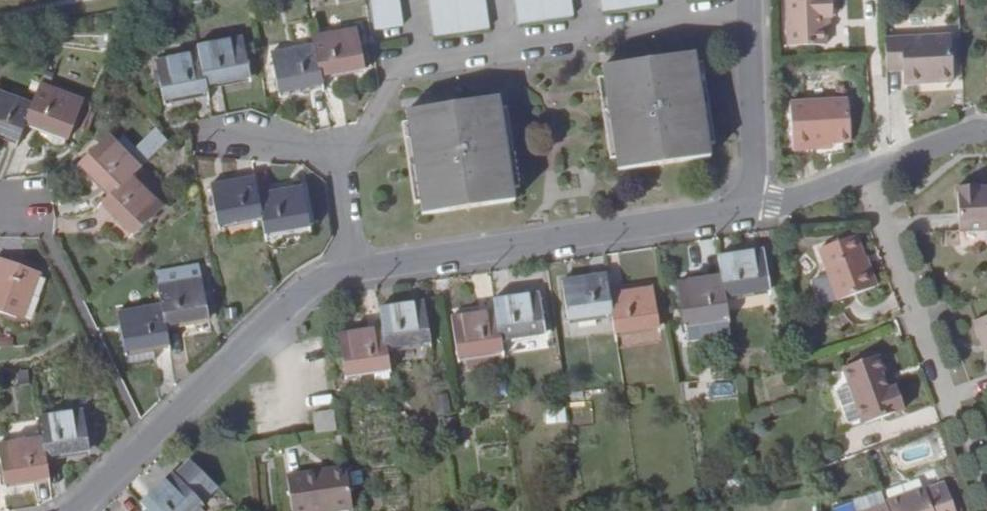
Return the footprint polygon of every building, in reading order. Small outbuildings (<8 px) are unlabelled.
[(373,31),(401,27),(397,0),(369,0),(373,31)] [(433,37),(487,28),(483,0),(427,0),(433,37)] [(517,23),(568,15),(566,0),(514,0),(517,23)] [(599,11),(653,3),(652,0),(597,0),(599,11)] [(792,44),(830,42),(828,16),(835,15),(834,0),(789,0),(792,44)] [(353,29),(310,37),(312,45),(318,76),(361,68),(353,29)] [(239,39),(197,47),(198,53),(204,85),(246,77),(239,39)] [(883,45),(885,78),(901,78),(902,90),(951,88),(949,43),(883,45)] [(276,92),(320,83),(318,76),(312,45),(269,53),(276,92)] [(162,100),(205,91),(204,85),(198,53),(154,61),(162,100)] [(703,142),(692,65),(690,54),(599,68),(601,79),(613,158),(615,171),(705,156),(703,142)] [(701,63),(692,65),(703,142),(712,141),(701,63)] [(605,159),(613,158),(601,79),(592,81),(605,159)] [(24,123),(37,128),(65,139),(80,100),(39,85),(31,105),(24,123)] [(31,105),(0,93),(0,135),(17,141),(24,123),(31,105)] [(408,123),(421,203),(422,214),(514,199),(512,188),(500,108),(499,96),(406,110),(408,123)] [(811,144),(831,144),(848,143),(846,101),(789,104),(792,150),(811,149),(811,144)] [(500,108),(512,188),(521,186),(508,106),(500,108)] [(421,203),(408,123),(400,124),(412,204),(421,203)] [(62,147),(65,139),(37,128),(35,134),(52,146),(62,147)] [(80,164),(110,196),(126,180),(138,168),(108,137),(80,164)] [(256,195),(253,177),(209,185),(216,224),(260,216),(256,195)] [(110,196),(98,208),(128,239),(157,211),(126,180),(110,196)] [(978,189),(978,184),(956,185),(957,229),(986,228),(986,189),(978,189)] [(298,187),(256,195),(260,216),(263,235),(306,226),(298,187)] [(872,289),(854,238),(819,250),(837,302),(872,289)] [(721,276),(724,296),(767,290),(761,250),(718,256),(721,276)] [(0,260),(0,312),(15,317),(21,302),(26,303),(37,274),(0,260)] [(197,267),(164,272),(167,285),(199,279),(197,267)] [(167,285),(164,272),(154,274),(160,304),(163,326),(206,318),(199,279),(167,285)] [(611,313),(608,294),(605,274),(563,280),(568,320),(611,313)] [(724,296),(721,276),(677,283),(683,322),(727,316),(724,296)] [(652,287),(608,294),(611,313),(614,333),(658,326),(652,287)] [(495,311),(499,339),(542,333),(536,293),(493,299),(495,311)] [(422,302),(379,309),(382,328),(384,348),(428,341),(422,302)] [(163,326),(160,304),(117,312),(124,351),(127,350),(152,345),(167,343),(163,326)] [(499,339),(495,311),(451,317),(457,356),(500,350),(499,339)] [(974,347),(980,345),(983,353),(986,364),(986,316),(965,324),(974,347)] [(384,348),(382,328),(338,335),(344,374),(387,367),(384,348)] [(152,345),(127,350),(128,363),(153,359),(152,345)] [(977,355),(983,353),(980,345),(974,347),(977,355)] [(840,367),(848,389),(860,421),(861,425),(902,410),(894,387),(885,390),(879,373),(882,372),(876,355),(840,367)] [(847,426),(860,421),(848,389),(835,394),(847,426)] [(81,411),(38,418),(41,438),(44,456),(87,450),(81,411)] [(334,430),(331,411),(313,413),(316,433),(334,430)] [(47,477),(44,456),(41,438),(0,444),(0,463),(3,484),(47,477)] [(139,503),(146,510),(201,510),(194,505),(198,501),(215,485),(190,460),(174,476),(171,473),(139,503)] [(352,510),(346,469),(292,477),(296,510),(345,510),(352,510)] [(949,490),(946,482),(925,489),(925,488),(883,502),(885,506),(886,510),(956,510),(955,508),(949,490)] [(954,488),(949,490),(955,508),(960,506),(954,488)] [(855,508),(856,510),(872,510),(885,506),(883,502),(882,499),(855,508)]
